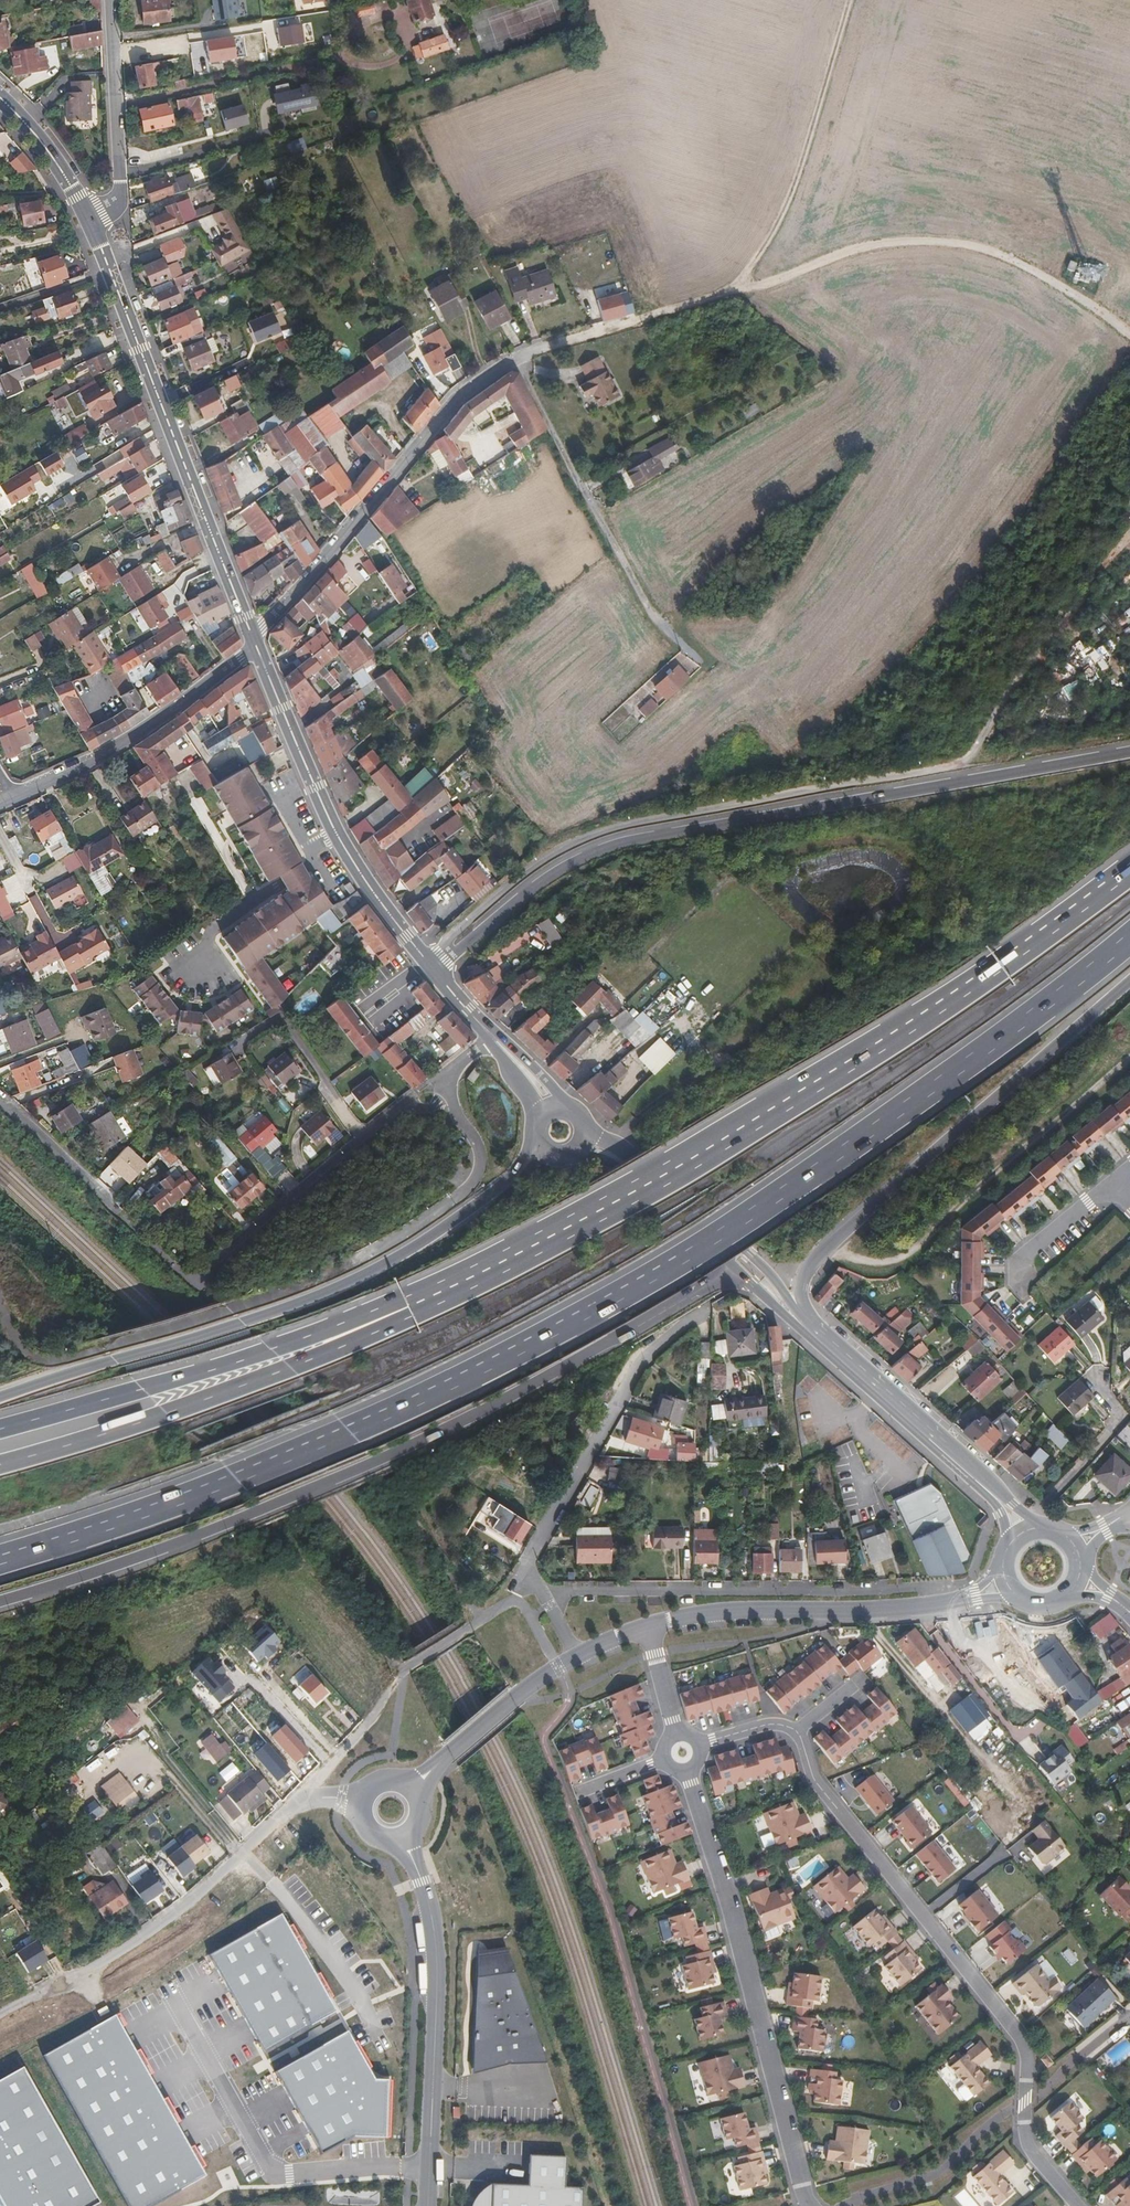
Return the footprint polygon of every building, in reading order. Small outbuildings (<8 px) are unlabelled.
[(101,0),(93,0),(94,10),(102,10),(101,0)] [(144,24),(170,22),(168,0),(148,0),(142,0),(144,24)] [(215,20),(238,16),(236,0),(212,0),(215,20)] [(413,20),(433,14),(429,0),(408,0),(413,20)] [(373,3),(357,7),(359,16),(375,13),(373,3)] [(15,36),(6,38),(4,21),(0,22),(0,47),(13,45),(17,45),(15,36)] [(302,24),(278,28),(281,46),(304,42),(302,24)] [(104,45),(103,31),(65,37),(66,42),(72,41),(73,48),(104,45)] [(419,57),(448,48),(444,35),(415,44),(419,57)] [(233,37),(208,41),(211,62),(237,58),(233,37)] [(49,68),(47,54),(38,55),(37,46),(21,49),(20,44),(17,45),(13,45),(17,73),(49,68)] [(151,46),(137,48),(138,56),(152,54),(151,46)] [(169,68),(167,60),(151,63),(153,71),(169,68)] [(153,71),(151,63),(138,65),(142,88),(156,85),(153,71)] [(94,120),(92,92),(93,92),(93,80),(73,80),(73,92),(71,92),(72,100),(72,109),(69,109),(70,121),(94,120)] [(317,100),(319,100),(316,85),(311,86),(310,83),(303,85),(303,88),(292,91),(290,82),(277,85),(282,108),(303,104),(303,107),(304,112),(319,109),(317,100)] [(202,104),(200,95),(178,100),(179,109),(195,106),(202,104)] [(141,110),(145,131),(175,125),(170,104),(141,110)] [(205,116),(202,104),(195,106),(198,117),(205,116)] [(244,105),(222,111),(227,130),(249,124),(244,105)] [(308,148),(304,137),(292,141),(296,152),(308,148)] [(35,166),(30,159),(20,147),(8,158),(16,169),(35,166)] [(198,186),(193,172),(178,177),(181,186),(174,189),(168,176),(147,185),(153,202),(198,186)] [(38,198),(18,202),(22,222),(41,219),(38,198)] [(198,217),(190,198),(167,206),(169,211),(149,219),(155,235),(198,217)] [(220,224),(234,216),(230,208),(214,214),(220,224)] [(254,249),(234,216),(220,224),(227,237),(224,239),(226,243),(216,248),(226,265),(254,249)] [(182,251),(177,239),(163,245),(167,257),(182,251)] [(226,265),(216,248),(212,251),(222,268),(226,265)] [(455,257),(459,263),(476,255),(473,248),(455,257)] [(179,260),(185,257),(182,251),(167,257),(170,263),(179,260)] [(45,286),(60,281),(59,277),(65,276),(59,257),(38,264),(45,286)] [(185,274),(179,260),(170,263),(166,265),(163,259),(145,266),(152,284),(169,277),(170,280),(185,274)] [(182,300),(176,286),(188,281),(187,278),(195,275),(193,271),(185,274),(170,280),(153,287),(162,308),(182,300)] [(442,288),(458,280),(455,274),(439,282),(442,288)] [(559,301),(551,275),(525,282),(525,283),(522,284),(521,279),(510,282),(513,291),(515,290),(521,306),(531,303),(533,310),(559,301)] [(471,304),(458,280),(442,288),(432,293),(445,318),(471,304)] [(76,306),(70,288),(51,295),(57,313),(76,306)] [(478,299),(492,328),(512,317),(497,289),(478,299)] [(619,291),(596,297),(603,321),(626,314),(619,291)] [(287,305),(283,299),(277,302),(279,308),(287,305)] [(246,320),(255,341),(281,331),(272,309),(246,320)] [(165,321),(174,342),(193,333),(191,327),(197,325),(191,311),(165,321)] [(339,416),(412,365),(403,353),(414,345),(403,325),(367,351),(373,362),(335,388),(339,395),(330,402),(339,416)] [(29,342),(25,331),(21,333),(25,344),(29,342)] [(291,347),(306,339),(302,332),(287,339),(291,347)] [(28,360),(22,345),(25,344),(21,333),(1,340),(11,367),(28,360)] [(217,358),(216,355),(213,356),(203,333),(183,341),(186,348),(185,348),(194,370),(215,361),(214,359),(217,358)] [(291,347),(287,339),(276,344),(280,352),(291,347)] [(463,366),(456,352),(446,356),(442,347),(427,354),(435,372),(450,365),(453,370),(463,366)] [(60,360),(56,348),(28,360),(11,367),(0,372),(0,380),(5,395),(22,387),(18,377),(60,360)] [(108,364),(102,350),(72,364),(76,371),(87,365),(91,373),(108,364)] [(592,393),(599,405),(620,393),(598,355),(579,365),(587,379),(578,384),(585,396),(592,393)] [(450,439),(471,413),(474,410),(481,405),(501,390),(520,425),(507,434),(509,438),(500,443),(505,451),(543,426),(514,370),(508,370),(465,400),(442,428),(446,433),(450,439)] [(241,385),(236,374),(225,379),(231,390),(241,385)] [(79,395),(89,415),(109,404),(105,396),(107,395),(102,384),(97,386),(94,379),(78,388),(81,394),(79,395)] [(69,389),(65,382),(50,390),(54,397),(69,389)] [(415,435),(440,405),(427,387),(402,419),(415,435)] [(34,417),(74,396),(70,388),(69,389),(54,397),(30,409),(34,417)] [(214,388),(196,397),(205,416),(223,406),(214,388)] [(249,405),(245,397),(231,404),(236,412),(249,405)] [(112,432),(145,413),(140,398),(105,419),(112,432)] [(339,416),(330,402),(309,417),(326,439),(343,421),(339,416)] [(476,422),(487,414),(481,405),(474,410),(471,413),(476,422)] [(257,428),(248,411),(238,416),(236,412),(221,421),(232,442),(257,428)] [(326,445),(328,443),(326,439),(309,417),(287,432),(297,446),(308,463),(311,461),(313,459),(326,445)] [(266,434),(278,426),(273,419),(261,426),(266,434)] [(83,432),(79,425),(66,432),(70,439),(83,432)] [(294,448),(279,425),(278,426),(266,434),(264,435),(280,458),(294,448)] [(395,459),(376,436),(377,435),(373,432),(367,425),(353,436),(355,438),(368,454),(374,461),(384,472),(395,459)] [(396,440),(389,431),(385,434),(391,441),(393,439),(396,440)] [(471,474),(450,439),(446,433),(435,440),(438,445),(432,449),(442,465),(447,463),(453,473),(448,476),(454,485),(471,474)] [(123,454),(142,443),(137,434),(118,446),(123,454)] [(368,454),(355,438),(350,442),(354,448),(357,447),(365,457),(368,454)] [(128,472),(152,458),(143,442),(142,443),(123,454),(104,466),(108,473),(123,464),(128,472)] [(243,456),(253,449),(250,444),(229,458),(233,465),(245,458),(243,456)] [(318,469),(334,457),(326,445),(313,459),(318,469)] [(308,463),(297,446),(294,448),(280,458),(291,476),(297,472),(308,463)] [(61,463),(53,449),(36,459),(44,473),(61,463)] [(625,470),(646,458),(645,456),(624,468),(625,470)] [(360,500),(384,472),(374,461),(353,485),(334,457),(318,469),(324,480),(336,498),(344,511),(360,500)] [(632,484),(653,472),(646,458),(625,470),(632,484)] [(242,504),(227,466),(227,464),(226,463),(225,460),(207,467),(225,513),(242,504)] [(39,476),(30,463),(0,480),(0,487),(9,502),(33,487),(30,481),(39,476)] [(302,480),(297,472),(291,476),(297,485),(302,480)] [(149,488),(140,474),(122,485),(127,493),(112,502),(115,509),(119,506),(131,499),(149,488)] [(285,494),(297,485),(291,476),(279,485),(285,494)] [(336,498),(324,480),(310,490),(322,508),(336,498)] [(383,532),(419,509),(395,485),(369,515),(383,532)] [(190,517),(182,498),(179,499),(175,488),(154,496),(163,519),(164,519),(165,521),(174,517),(176,522),(190,517)] [(134,505),(131,499),(119,506),(123,513),(134,505)] [(275,529),(255,502),(242,511),(262,540),(275,529)] [(176,522),(174,517),(165,521),(166,526),(176,522)] [(316,548),(298,520),(296,521),(294,518),(286,524),(288,527),(279,534),(284,542),(287,545),(303,568),(318,550),(316,548)] [(138,543),(168,530),(166,526),(165,521),(164,519),(163,519),(154,523),(156,528),(150,531),(149,530),(135,536),(138,543)] [(379,534),(367,519),(352,536),(358,544),(365,539),(368,543),(379,534)] [(201,546),(196,532),(179,539),(184,553),(201,546)] [(267,554),(284,542),(279,534),(263,546),(267,554)] [(110,550),(117,546),(114,541),(108,545),(110,550)] [(179,560),(171,543),(161,549),(170,565),(179,560)] [(242,571),(267,554),(263,546),(262,545),(236,555),(242,571)] [(303,568),(287,545),(271,556),(284,573),(289,580),(290,582),(303,568)] [(19,567),(8,549),(0,553),(0,578),(18,567),(19,567)] [(104,555),(83,568),(96,588),(116,576),(104,555)] [(284,573),(271,556),(244,575),(251,594),(281,576),(284,573)] [(332,582),(344,569),(335,559),(312,583),(323,595),(335,584),(332,582)] [(400,580),(386,559),(374,567),(397,600),(414,588),(409,580),(403,585),(404,587),(400,590),(395,583),(400,580)] [(22,576),(34,569),(29,560),(19,567),(18,567),(22,576)] [(55,584),(79,569),(74,560),(50,575),(55,584)] [(151,586),(136,564),(116,577),(131,599),(151,586)] [(45,590),(34,569),(22,576),(34,596),(45,590)] [(284,584),(289,580),(284,573),(281,576),(283,578),(281,579),(284,584)] [(340,614),(323,595),(312,583),(300,596),(311,607),(313,605),(328,621),(340,614)] [(196,597),(218,589),(216,584),(195,593),(196,597)] [(166,614),(157,601),(163,597),(158,589),(134,604),(147,625),(166,614)] [(226,610),(218,589),(196,597),(195,593),(184,597),(187,603),(190,606),(197,618),(203,615),(206,620),(214,617),(219,614),(218,613),(226,610)] [(299,632),(290,622),(300,611),(304,614),(306,611),(311,607),(300,596),(269,629),(286,646),(299,632)] [(182,617),(180,611),(190,606),(187,603),(173,612),(177,620),(182,617)] [(328,621),(313,605),(311,607),(306,611),(320,626),(325,623),(328,621)] [(84,631),(69,606),(45,621),(50,628),(53,626),(59,634),(58,634),(65,644),(70,641),(84,631)] [(216,624),(214,617),(206,620),(203,615),(197,618),(205,630),(216,624)] [(405,629),(411,624),(407,620),(401,624),(405,629)] [(138,660),(179,637),(181,640),(185,638),(175,621),(131,647),(138,660)] [(335,639),(325,623),(320,626),(322,630),(329,640),(330,642),(335,639)] [(371,660),(368,655),(371,652),(372,654),(405,629),(401,624),(369,649),(368,648),(371,646),(363,634),(360,636),(357,632),(342,645),(337,648),(353,671),(362,665),(363,666),(371,660)] [(59,634),(53,626),(50,628),(55,636),(58,634),(59,634)] [(40,636),(35,627),(29,631),(34,639),(40,636)] [(109,658),(90,628),(84,631),(70,641),(88,668),(109,658)] [(220,656),(238,641),(234,629),(218,640),(216,636),(211,639),(220,656)] [(320,646),(329,640),(322,630),(295,650),(302,660),(320,646)] [(34,639),(29,631),(21,636),(29,650),(37,644),(34,639)] [(342,645),(335,639),(330,642),(337,648),(342,645)] [(337,648),(330,642),(329,640),(320,646),(328,656),(337,648)] [(301,677),(310,670),(311,671),(328,656),(320,646),(302,660),(282,674),(299,713),(316,699),(301,677)] [(143,666),(138,660),(131,647),(116,655),(130,678),(146,669),(143,666)] [(196,675),(182,653),(175,653),(172,656),(188,681),(196,675)] [(88,746),(127,723),(147,710),(130,678),(116,655),(107,660),(112,669),(108,672),(112,678),(110,680),(122,701),(120,703),(121,706),(106,716),(89,726),(72,696),(73,695),(65,680),(63,680),(52,685),(88,746)] [(154,668),(147,660),(143,666),(146,669),(150,675),(154,668)] [(265,706),(247,663),(230,675),(217,684),(227,699),(233,698),(244,694),(245,696),(244,697),(248,707),(251,706),(253,711),(265,706)] [(665,697),(688,677),(676,664),(654,684),(665,697)] [(409,694),(387,665),(369,678),(372,682),(374,680),(394,706),(409,694)] [(63,680),(56,667),(45,674),(52,685),(63,680)] [(337,675),(332,667),(327,671),(332,679),(337,675)] [(176,690),(164,670),(146,682),(145,683),(156,704),(176,690)] [(350,692),(362,683),(358,677),(330,696),(334,703),(350,692)] [(227,699),(217,684),(199,698),(207,709),(209,712),(227,699)] [(337,711),(355,698),(350,692),(334,703),(332,705),(337,711)] [(193,720),(207,709),(199,698),(198,697),(182,710),(181,711),(175,716),(184,730),(194,723),(193,720)] [(657,704),(650,697),(648,699),(655,706),(657,704)] [(17,698),(0,705),(0,721),(4,731),(23,723),(27,722),(17,698)] [(247,726),(260,717),(260,716),(252,718),(242,722),(237,711),(233,698),(227,699),(227,725),(234,738),(236,737),(249,730),(247,726)] [(655,706),(648,699),(638,709),(644,716),(655,706)] [(330,732),(324,718),(329,715),(325,709),(304,724),(311,742),(330,732)] [(176,772),(161,747),(184,730),(175,716),(147,735),(132,745),(145,765),(156,784),(176,772)] [(273,747),(262,722),(260,717),(247,726),(249,730),(251,729),(264,753),(273,747)] [(363,733),(375,722),(372,719),(354,735),(357,738),(359,736),(363,733)] [(13,736),(26,731),(23,723),(4,731),(0,733),(0,740),(6,754),(9,753),(10,756),(16,753),(15,750),(18,749),(13,736)] [(210,752),(234,738),(227,725),(202,739),(210,752)] [(264,753),(251,729),(249,730),(236,737),(250,761),(264,753)] [(339,754),(330,732),(311,742),(323,768),(339,754)] [(367,738),(363,733),(359,736),(364,742),(367,738)] [(330,783),(348,768),(350,767),(346,763),(345,764),(343,762),(359,748),(358,747),(364,742),(359,736),(357,738),(339,754),(323,768),(330,783)] [(41,747),(26,753),(29,761),(44,754),(41,747)] [(381,762),(368,747),(355,758),(368,773),(381,762)] [(209,771),(201,757),(189,765),(203,789),(210,784),(215,781),(209,771)] [(215,781),(239,768),(232,757),(209,771),(215,781)] [(409,795),(381,762),(368,773),(388,796),(397,806),(409,795)] [(156,784),(145,765),(128,776),(140,794),(156,784)] [(284,832),(268,805),(255,785),(243,765),(239,768),(215,781),(210,784),(265,876),(296,853),(292,847),(284,832)] [(340,798),(360,782),(348,768),(330,783),(337,801),(340,798)] [(420,810),(441,794),(428,778),(409,795),(420,810)] [(384,840),(392,834),(408,822),(421,811),(420,810),(409,795),(397,806),(399,809),(387,817),(374,828),(372,829),(358,840),(385,884),(398,874),(382,847),(386,844),(384,840)] [(397,806),(388,796),(377,804),(387,817),(399,809),(397,806)] [(156,818),(143,799),(117,815),(130,835),(156,818)] [(387,817),(377,804),(364,815),(374,828),(387,817)] [(59,826),(48,807),(28,818),(39,838),(46,833),(48,836),(53,833),(51,830),(59,826)] [(441,838),(464,820),(456,810),(434,828),(441,838)] [(441,838),(434,828),(421,811),(408,822),(428,848),(441,838)] [(372,829),(362,816),(350,826),(358,840),(372,829)] [(101,862),(119,851),(109,834),(86,847),(84,843),(75,849),(87,870),(89,869),(91,873),(103,866),(101,862)] [(411,863),(392,834),(384,840),(386,844),(382,847),(398,874),(411,863)] [(14,835),(7,839),(15,856),(22,852),(14,835)] [(458,856),(449,844),(447,846),(441,838),(428,848),(429,849),(411,863),(398,874),(408,888),(437,865),(437,864),(441,861),(452,876),(463,868),(456,858),(458,856)] [(299,860),(300,860),(296,853),(265,876),(267,879),(278,873),(299,860)] [(284,887),(304,874),(299,860),(278,873),(284,887)] [(488,886),(470,862),(463,868),(480,892),(488,886)] [(109,886),(101,873),(105,870),(103,866),(91,873),(89,869),(87,870),(86,870),(98,892),(109,886)] [(480,892),(463,868),(452,876),(470,901),(480,892)] [(71,871),(43,887),(53,905),(81,889),(71,871)] [(264,1018),(280,1008),(276,1002),(285,993),(258,955),(273,945),(274,946),(314,918),(312,915),(303,903),(309,897),(302,886),(311,880),(306,872),(304,874),(284,887),(285,889),(271,898),(269,895),(248,910),(249,911),(229,924),(230,926),(219,934),(218,935),(239,966),(239,967),(266,1007),(260,1011),(264,1018)] [(345,879),(340,882),(345,891),(350,888),(345,879)] [(328,904),(311,880),(302,886),(309,897),(303,903),(312,915),(325,906),(328,904)] [(345,916),(362,902),(352,887),(328,904),(325,906),(338,923),(345,916)] [(430,922),(421,910),(430,903),(431,900),(426,894),(404,909),(419,930),(430,922)] [(35,911),(42,908),(37,897),(22,903),(29,921),(38,918),(35,911)] [(380,925),(362,902),(345,916),(360,936),(363,939),(380,925)] [(430,922),(430,903),(421,910),(430,922)] [(338,923),(325,906),(312,915),(314,918),(326,934),(338,923)] [(551,946),(562,938),(547,917),(536,924),(551,946)] [(92,953),(107,944),(97,926),(95,927),(94,925),(91,927),(92,930),(86,933),(55,950),(57,953),(63,965),(79,955),(82,961),(93,955),(92,953)] [(398,948),(380,925),(363,939),(360,936),(352,943),(357,949),(365,943),(380,962),(398,948)] [(27,970),(57,953),(55,950),(43,928),(33,933),(36,938),(31,940),(34,946),(30,948),(29,945),(18,951),(19,954),(27,970)] [(8,933),(0,937),(0,964),(19,954),(18,951),(8,933)] [(559,955),(566,950),(564,946),(556,951),(559,955)] [(342,963),(337,957),(330,949),(326,953),(337,967),(342,963)] [(337,967),(326,953),(316,963),(326,975),(337,967)] [(346,961),(341,953),(337,957),(342,963),(346,961)] [(514,964),(509,956),(505,958),(512,966),(514,964)] [(517,995),(535,980),(542,975),(534,962),(520,971),(505,983),(517,995)] [(484,989),(495,980),(501,975),(493,964),(460,981),(475,998),(484,989)] [(146,972),(127,986),(153,1021),(171,1007),(146,972)] [(363,985),(371,979),(366,972),(358,978),(363,985)] [(435,994),(422,978),(408,989),(420,1006),(435,994)] [(618,1002),(607,990),(608,989),(604,984),(599,988),(589,978),(569,998),(581,1009),(594,996),(608,1011),(618,1002)] [(525,1005),(517,995),(505,983),(490,995),(484,989),(475,998),(504,1025),(517,1012),(525,1005)] [(198,1010),(211,1031),(248,1008),(236,987),(198,1010)] [(373,1043),(337,994),(322,1006),(358,1054),(372,1044),(373,1043)] [(393,1042),(421,1019),(420,1017),(420,1014),(424,1010),(427,1014),(441,1002),(435,994),(420,1006),(373,1043),(372,1044),(408,1086),(422,1074),(393,1042)] [(545,1014),(553,1006),(545,997),(536,1005),(545,1014)] [(59,1030),(46,1005),(33,1011),(46,1037),(59,1030)] [(530,1027),(545,1014),(536,1005),(509,1030),(539,1057),(553,1041),(550,1038),(548,1040),(543,1035),(540,1037),(530,1027)] [(104,1006),(81,1014),(85,1024),(87,1024),(93,1039),(113,1031),(104,1006)] [(658,1027),(642,1010),(634,1018),(625,1008),(611,1022),(636,1048),(658,1027)] [(173,1009),(171,1032),(193,1034),(195,1011),(173,1009)] [(471,1034),(447,1009),(434,1020),(454,1042),(457,1045),(471,1034)] [(597,1022),(602,1018),(598,1014),(589,1015),(579,1025),(587,1032),(597,1022)] [(34,1042),(24,1017),(3,1025),(8,1038),(12,1050),(34,1042)] [(571,1056),(590,1035),(587,1032),(579,1025),(545,1062),(559,1075),(574,1060),(571,1056)] [(90,1056),(82,1041),(70,1048),(78,1062),(90,1056)] [(451,1050),(457,1045),(454,1042),(448,1046),(451,1050)] [(70,1048),(68,1045),(57,1050),(64,1063),(61,1064),(64,1073),(80,1067),(78,1062),(70,1048)] [(140,1072),(131,1048),(111,1055),(120,1080),(140,1072)] [(663,1060),(652,1049),(641,1058),(652,1070),(663,1060)] [(296,1067),(282,1050),(266,1062),(279,1080),(296,1067)] [(229,1051),(210,1062),(220,1081),(240,1070),(229,1051)] [(94,1062),(90,1056),(78,1062),(80,1067),(94,1062)] [(40,1082),(34,1065),(40,1062),(38,1057),(12,1067),(20,1090),(40,1082)] [(279,1080),(266,1062),(261,1066),(274,1083),(279,1080)] [(193,1076),(185,1067),(179,1071),(187,1081),(193,1076)] [(601,1087),(614,1077),(604,1067),(598,1071),(595,1067),(572,1087),(586,1100),(601,1087)] [(367,1073),(347,1088),(359,1105),(380,1090),(367,1073)] [(605,1117),(619,1103),(601,1087),(586,1100),(605,1117)] [(1129,1091),(1110,1107),(1124,1122),(1125,1124),(1129,1120),(1129,1092),(1129,1091)] [(68,1102),(49,1113),(58,1128),(76,1117),(68,1102)] [(1124,1122),(1110,1107),(1109,1105),(1090,1120),(1102,1135),(1108,1130),(1110,1133),(1124,1122)] [(318,1108),(298,1125),(313,1143),(333,1125),(318,1108)] [(121,1135),(106,1109),(87,1121),(102,1147),(121,1135)] [(262,1114),(237,1136),(248,1149),(273,1126),(262,1114)] [(1086,1153),(1094,1146),(1098,1143),(1096,1140),(1102,1135),(1090,1120),(1071,1136),(1083,1150),(1086,1153)] [(234,1158),(211,1132),(201,1141),(224,1166),(250,1196),(262,1187),(249,1171),(242,1176),(229,1162),(234,1158)] [(1083,1150),(1071,1136),(1066,1141),(1078,1155),(1083,1150)] [(1078,1155),(1066,1141),(1046,1156),(1058,1170),(1064,1166),(1067,1169),(1080,1158),(1078,1155)] [(203,1186),(163,1143),(157,1149),(171,1165),(165,1171),(167,1174),(161,1180),(166,1187),(151,1200),(160,1211),(188,1186),(194,1194),(203,1186)] [(128,1181),(143,1164),(124,1145),(108,1161),(128,1181)] [(1058,1170),(1046,1156),(1028,1172),(1031,1175),(1042,1189),(1055,1178),(1053,1175),(1058,1170)] [(250,1196),(224,1166),(219,1170),(232,1185),(225,1190),(239,1206),(250,1196)] [(1039,1197),(1037,1194),(1042,1189),(1031,1175),(1012,1191),(1026,1208),(1039,1197)] [(1013,1218),(1017,1215),(1026,1208),(1012,1191),(993,1206),(1002,1217),(1004,1220),(1011,1216),(1013,1218)] [(996,1222),(1002,1217),(993,1206),(990,1203),(971,1219),(983,1233),(986,1236),(999,1225),(996,1222)] [(152,1224),(156,1230),(165,1222),(160,1217),(152,1224)] [(983,1233),(971,1219),(960,1228),(978,1237),(983,1233)] [(978,1242),(978,1237),(960,1228),(960,1242),(978,1242)] [(982,1258),(982,1242),(978,1242),(960,1242),(960,1265),(978,1266),(978,1259),(982,1258)] [(982,1290),(982,1273),(978,1273),(978,1266),(960,1265),(960,1290),(978,1290),(982,1290)] [(860,1274),(843,1267),(841,1271),(840,1273),(857,1280),(860,1274)] [(816,1300),(838,1275),(831,1269),(809,1294),(816,1300)] [(978,1297),(978,1290),(960,1290),(960,1304),(978,1297)] [(826,1308),(831,1298),(826,1294),(820,1303),(826,1308)] [(972,1316),(985,1304),(978,1297),(960,1304),(972,1316)] [(777,1355),(772,1323),(774,1322),(773,1310),(758,1298),(758,1302),(759,1302),(760,1311),(767,1370),(776,1368),(774,1355),(777,1355)] [(872,1331),(895,1310),(889,1304),(879,1313),(876,1310),(874,1311),(864,1302),(862,1304),(857,1299),(847,1309),(872,1331)] [(1080,1338),(1103,1319),(1088,1301),(1065,1321),(1080,1338)] [(1004,1318),(992,1306),(989,1309),(985,1304),(972,1316),(988,1334),(1001,1321),(1004,1318)] [(907,1311),(902,1305),(898,1308),(903,1314),(907,1311)] [(889,1330),(905,1316),(903,1314),(898,1308),(895,1310),(872,1331),(870,1332),(885,1347),(896,1337),(889,1330)] [(915,1330),(920,1326),(914,1318),(903,1327),(908,1333),(907,1335),(912,1340),(916,1337),(919,1334),(915,1330)] [(1021,1336),(1009,1323),(1006,1326),(1001,1321),(988,1334),(1005,1351),(1021,1336)] [(746,1344),(744,1326),(719,1329),(720,1348),(746,1344)] [(919,1334),(924,1330),(920,1326),(915,1330),(919,1334)] [(1052,1362),(1074,1343),(1059,1326),(1037,1345),(1052,1362)] [(962,1346),(973,1336),(963,1327),(960,1330),(963,1333),(955,1340),(961,1346),(962,1346)] [(968,1353),(980,1343),(973,1336),(962,1346),(968,1353)] [(916,1362),(910,1355),(922,1344),(916,1337),(912,1340),(886,1362),(903,1377),(916,1362)] [(706,1361),(706,1345),(693,1345),(692,1361),(706,1361)] [(997,1374),(991,1367),(994,1365),(988,1358),(985,1360),(981,1357),(968,1367),(970,1369),(958,1380),(971,1395),(983,1384),(985,1385),(997,1374)] [(710,1364),(710,1383),(726,1383),(726,1363),(710,1364)] [(1072,1415),(1093,1397),(1077,1380),(1057,1398),(1072,1415)] [(1007,1397),(1019,1387),(1016,1383),(1003,1393),(1007,1397)] [(761,1407),(759,1387),(719,1392),(722,1412),(761,1407)] [(673,1420),(681,1397),(656,1389),(648,1412),(673,1420)] [(1017,1416),(1002,1402),(998,1406),(1013,1420),(1017,1416)] [(999,1435),(1013,1420),(998,1406),(986,1418),(969,1436),(979,1445),(994,1431),(999,1435)] [(969,1436),(986,1418),(977,1410),(972,1415),(970,1414),(958,1426),(969,1436)] [(630,1413),(622,1436),(644,1444),(645,1441),(652,1444),(659,1425),(652,1422),(652,1421),(630,1413)] [(1066,1439),(1051,1421),(1042,1429),(1057,1446),(1066,1439)] [(1000,1464),(1017,1445),(1022,1440),(1017,1436),(1013,1441),(1006,1435),(989,1454),(1000,1464)] [(689,1457),(690,1439),(673,1439),(672,1456),(689,1457)] [(1032,1459),(1040,1448),(1031,1441),(1024,1451),(1032,1459)] [(1069,1458),(1076,1450),(1070,1444),(1062,1452),(1069,1458)] [(1032,1459),(1024,1451),(1017,1445),(1000,1464),(1014,1477),(1032,1459)] [(670,1459),(671,1456),(654,1455),(654,1464),(667,1465),(667,1459),(670,1459)] [(1129,1476),(1129,1470),(1113,1456),(1095,1476),(1114,1493),(1129,1476)] [(722,1466),(722,1458),(689,1457),(689,1466),(722,1466)] [(607,1468),(607,1481),(622,1482),(623,1468),(607,1468)] [(904,1529),(924,1573),(961,1569),(958,1562),(964,1559),(966,1553),(936,1487),(927,1478),(889,1496),(904,1529)] [(526,1520),(485,1494),(477,1508),(484,1513),(488,1509),(495,1514),(490,1523),(514,1539),(526,1520)] [(975,1525),(986,1515),(981,1511),(971,1521),(975,1525)] [(678,1523),(648,1523),(648,1544),(678,1545),(678,1523)] [(775,1539),(775,1523),(764,1523),(764,1539),(775,1539)] [(607,1534),(607,1525),(572,1525),(572,1534),(607,1534)] [(878,1531),(858,1539),(866,1559),(886,1551),(878,1531)] [(607,1558),(607,1534),(572,1534),(572,1557),(607,1558)] [(712,1557),(712,1538),(690,1537),(689,1557),(712,1557)] [(841,1559),(838,1539),(801,1542),(802,1564),(822,1561),(841,1559)] [(750,1545),(750,1570),(769,1570),(769,1551),(765,1551),(765,1546),(750,1545)] [(730,1565),(731,1551),(719,1550),(719,1565),(730,1565)] [(797,1570),(797,1550),(775,1550),(775,1570),(797,1570)] [(1100,1639),(1119,1625),(1109,1614),(1091,1627),(1100,1639)] [(915,1665),(931,1652),(914,1631),(897,1643),(915,1665)] [(948,1647),(941,1637),(934,1642),(941,1651),(942,1652),(948,1647)] [(1120,1638),(1110,1645),(1108,1642),(1105,1645),(1103,1655),(1107,1658),(1121,1679),(1101,1692),(1098,1687),(1092,1690),(1101,1702),(1129,1684),(1129,1652),(1120,1638)] [(866,1639),(859,1645),(848,1654),(848,1655),(858,1666),(862,1671),(880,1656),(866,1639)] [(817,1683),(830,1672),(831,1674),(840,1667),(837,1663),(823,1645),(815,1652),(814,1651),(800,1661),(800,1663),(784,1676),(783,1674),(769,1685),(769,1686),(761,1693),(779,1716),(788,1708),(787,1707),(800,1697),(801,1698),(818,1684),(817,1683)] [(942,1652),(941,1651),(931,1659),(951,1685),(961,1677),(942,1652)] [(858,1666),(848,1655),(837,1663),(840,1667),(847,1675),(858,1666)] [(313,1675),(300,1686),(316,1704),(329,1693),(313,1675)] [(755,1702),(746,1675),(737,1679),(736,1677),(720,1682),(720,1683),(701,1689),(701,1688),(684,1693),(684,1694),(675,1697),(682,1722),(683,1724),(693,1721),(692,1719),(708,1715),(708,1716),(729,1710),(728,1709),(743,1704),(744,1705),(755,1702)] [(642,1716),(637,1701),(647,1697),(642,1685),(611,1698),(615,1709),(613,1710),(619,1726),(621,1726),(625,1734),(621,1735),(625,1747),(631,1745),(637,1759),(652,1753),(647,1740),(656,1736),(652,1725),(656,1724),(652,1712),(642,1716)] [(876,1688),(867,1696),(865,1696),(871,1705),(858,1715),(853,1706),(833,1722),(840,1731),(826,1741),(820,1732),(810,1740),(829,1765),(839,1757),(840,1758),(854,1747),(853,1746),(871,1731),(872,1732),(886,1722),(885,1720),(895,1713),(876,1688)] [(967,1734),(985,1719),(968,1697),(949,1711),(967,1734)] [(126,1718),(132,1713),(124,1704),(105,1721),(114,1731),(117,1727),(120,1729),(129,1721),(126,1718)] [(1116,1723),(1121,1730),(1129,1724),(1129,1713),(1116,1723)] [(20,1725),(12,1714),(7,1717),(14,1728),(20,1725)] [(1042,1714),(1014,1728),(1020,1741),(1048,1727),(1042,1714)] [(7,1717),(0,1721),(0,1734),(2,1737),(14,1728),(7,1717)] [(285,1722),(271,1735),(295,1760),(309,1747),(285,1722)] [(209,1733),(200,1740),(217,1760),(231,1749),(224,1740),(219,1744),(209,1733)] [(569,1784),(580,1780),(581,1780),(580,1775),(578,1770),(593,1764),(595,1769),(597,1774),(608,1769),(596,1739),(585,1744),(585,1742),(568,1749),(569,1750),(558,1755),(569,1784)] [(709,1756),(713,1766),(703,1769),(711,1797),(721,1794),(719,1788),(741,1782),(741,1784),(758,1779),(758,1777),(780,1771),(782,1777),(792,1775),(784,1747),(775,1750),(772,1739),(749,1746),(752,1756),(736,1760),(733,1750),(709,1756)] [(266,1741),(253,1753),(278,1781),(291,1769),(266,1741)] [(1070,1771),(1066,1765),(1073,1760),(1061,1746),(1052,1753),(1053,1755),(1039,1765),(1054,1784),(1070,1771)] [(1094,1771),(1086,1759),(1079,1763),(1088,1775),(1094,1771)] [(247,1775),(263,1793),(270,1786),(254,1769),(247,1775)] [(243,1771),(223,1789),(227,1794),(244,1812),(248,1818),(269,1800),(263,1793),(247,1775),(243,1771)] [(878,1772),(856,1791),(876,1815),(899,1796),(878,1772)] [(675,1785),(666,1788),(660,1775),(645,1781),(650,1795),(645,1797),(653,1819),(651,1820),(658,1836),(659,1835),(664,1846),(695,1834),(690,1822),(680,1826),(674,1811),(685,1807),(675,1785)] [(114,1787),(107,1793),(114,1805),(131,1792),(123,1780),(121,1782),(118,1777),(111,1783),(114,1787)] [(244,1812),(227,1794),(218,1802),(235,1820),(244,1812)] [(630,1826),(618,1796),(606,1800),(609,1807),(610,1810),(595,1816),(593,1812),(591,1806),(579,1811),(592,1841),(603,1837),(604,1838),(620,1832),(619,1831),(630,1826)] [(94,1800),(83,1808),(92,1820),(103,1813),(94,1800)] [(592,1807),(594,1814),(607,1810),(604,1802),(592,1807)] [(808,1833),(801,1815),(794,1818),(788,1803),(760,1814),(764,1826),(772,1846),(782,1843),(784,1849),(793,1846),(791,1839),(808,1833)] [(929,1833),(908,1806),(889,1821),(905,1841),(903,1842),(908,1849),(929,1833)] [(377,1842),(382,1837),(371,1824),(366,1828),(377,1842)] [(1072,1855),(1052,1829),(1039,1838),(1047,1849),(1046,1850),(1042,1850),(1035,1856),(1048,1873),(1052,1873),(1062,1865),(1061,1864),(1072,1855)] [(209,1833),(200,1839),(209,1853),(218,1847),(209,1833)] [(195,1834),(180,1844),(193,1863),(208,1853),(195,1834)] [(934,1842),(916,1856),(938,1885),(956,1870),(934,1842)] [(99,1844),(88,1851),(102,1874),(113,1866),(99,1844)] [(180,1844),(166,1854),(183,1877),(196,1868),(193,1863),(180,1844)] [(685,1862),(678,1865),(672,1850),(642,1862),(656,1894),(666,1890),(668,1896),(677,1893),(675,1886),(692,1879),(685,1862)] [(850,1876),(844,1880),(835,1868),(810,1887),(831,1914),(840,1907),(844,1913),(852,1907),(847,1902),(862,1890),(850,1876)] [(152,1873),(133,1885),(144,1902),(163,1890),(152,1873)] [(1127,1885),(1129,1883),(1122,1875),(1102,1894),(1122,1915),(1123,1914),(1129,1921),(1129,1920),(1129,1889),(1127,1885)] [(112,1880),(89,1895),(103,1915),(125,1900),(112,1880)] [(780,1890),(765,1896),(763,1889),(745,1896),(759,1932),(791,1918),(784,1900),(790,1897),(786,1885),(779,1888),(780,1890)] [(346,1909),(328,1886),(326,1887),(303,1905),(321,1928),(344,1911),(346,1909)] [(962,1918),(967,1924),(974,1933),(975,1932),(976,1933),(995,1918),(974,1892),(956,1907),(964,1917),(962,1918)] [(280,1912),(209,1953),(264,2048),(335,2008),(280,1912)] [(887,1946),(895,1940),(892,1936),(893,1935),(883,1922),(879,1917),(876,1919),(870,1912),(849,1928),(865,1948),(869,1944),(874,1950),(884,1942),(887,1946)] [(703,1943),(699,1929),(692,1931),(688,1914),(663,1921),(669,1942),(677,1940),(680,1949),(691,1946),(692,1951),(704,1949),(702,1943),(703,1943)] [(1004,1921),(986,1937),(993,1945),(988,1949),(1005,1968),(1025,1952),(1009,1934),(1012,1931),(1004,1921)] [(36,1940),(17,1952),(29,1971),(48,1960),(36,1940)] [(918,1971),(911,1963),(914,1961),(900,1943),(899,1944),(895,1940),(887,1946),(890,1950),(881,1958),(885,1964),(881,1967),(897,1987),(918,1971)] [(711,1986),(708,1976),(712,1975),(706,1953),(705,1953),(704,1949),(692,1951),(694,1956),(680,1959),(682,1967),(677,1968),(683,1993),(711,1986)] [(500,1961),(470,1965),(465,2058),(464,2076),(535,2067),(500,1961)] [(1045,2001),(1055,1993),(1055,1992),(1059,1989),(1051,1980),(1046,1983),(1034,1966),(1010,1985),(1019,1997),(1023,1994),(1028,1999),(1027,2002),(1032,2009),(1035,2009),(1045,2001)] [(814,2003),(817,1979),(791,1975),(789,1985),(786,1984),(783,2007),(793,2008),(793,2013),(804,2015),(804,2010),(808,2010),(808,2003),(814,2003)] [(1096,2013),(1115,1996),(1100,1980),(1067,2010),(1083,2027),(1097,2014),(1096,2013)] [(956,2019),(943,2003),(948,1999),(939,1986),(935,1989),(931,1984),(923,1989),(927,1995),(912,2007),(935,2035),(956,2019)] [(720,2037),(716,2020),(723,2018),(719,2004),(708,2007),(707,2000),(697,2003),(699,2010),(696,2011),(699,2020),(690,2022),(696,2044),(720,2037)] [(42,2053),(130,2205),(145,2205),(204,2172),(112,2013),(42,2053)] [(818,2054),(821,2032),(813,2031),(814,2021),(803,2020),(804,2015),(793,2013),(792,2018),(791,2018),(789,2033),(796,2034),(795,2051),(818,2054)] [(354,2136),(387,2137),(389,2080),(377,2079),(349,2031),(277,2072),(322,2152),(354,2136)] [(1115,2065),(1129,2051),(1129,2045),(1124,2039),(1106,2055),(1115,2065)] [(986,2085),(972,2067),(988,2055),(978,2042),(958,2058),(954,2053),(947,2059),(951,2065),(947,2067),(970,2097),(986,2085)] [(742,2088),(737,2070),(729,2072),(725,2057),(694,2066),(703,2099),(714,2096),(715,2102),(725,2100),(723,2093),(742,2088)] [(1053,2066),(1046,2057),(1041,2060),(1048,2069),(1053,2066)] [(0,2077),(0,2197),(5,2205),(89,2205),(97,2201),(22,2065),(0,2077)] [(836,2107),(838,2082),(831,2080),(832,2073),(828,2073),(828,2066),(819,2065),(818,2072),(808,2070),(805,2092),(808,2092),(807,2096),(812,2096),(811,2104),(836,2107)] [(1081,2132),(1075,2123),(1081,2118),(1068,2102),(1048,2117),(1059,2130),(1053,2135),(1063,2147),(1064,2146),(1067,2150),(1076,2143),(1073,2139),(1081,2132)] [(755,2144),(752,2130),(744,2132),(740,2115),(716,2121),(722,2143),(730,2140),(733,2150),(744,2147),(745,2152),(756,2149),(754,2144),(755,2144)] [(861,2166),(866,2131),(835,2128),(833,2143),(826,2142),(824,2161),(841,2163),(841,2170),(850,2171),(851,2164),(861,2166)] [(1094,2177),(1115,2160),(1099,2140),(1094,2144),(1089,2138),(1079,2147),(1076,2143),(1067,2150),(1070,2154),(1080,2167),(1085,2172),(1088,2169),(1094,2177)] [(764,2175),(762,2169),(758,2154),(757,2154),(756,2149),(745,2152),(747,2157),(734,2160),(736,2167),(730,2169),(737,2193),(763,2186),(761,2176),(764,2175)] [(1010,2193),(996,2176),(1011,2163),(1001,2151),(982,2168),(977,2162),(970,2169),(974,2174),(971,2178),(995,2205),(1010,2193)] [(569,2193),(551,2192),(552,2162),(516,2161),(515,2191),(480,2190),(479,2196),(472,2196),(467,2203),(465,2205),(569,2205),(569,2193)] [(1128,2184),(1123,2178),(1120,2181),(1115,2175),(1108,2182),(1113,2188),(1104,2195),(1114,2205),(1129,2205),(1129,2182),(1128,2184)]
